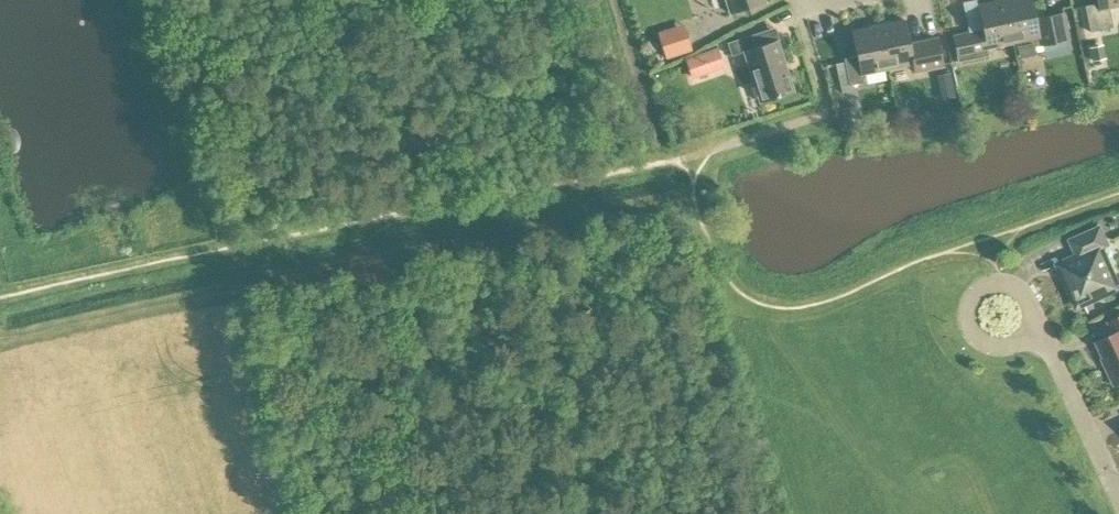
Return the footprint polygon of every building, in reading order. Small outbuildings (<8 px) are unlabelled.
[(764,0),(726,0),(730,14),(764,3),(764,0)] [(1013,43),(1004,0),(999,0),(977,5),(982,30),(953,36),(958,63),(989,56),(987,48),(1013,43)] [(1013,43),(1016,58),(1034,55),(1032,47),(1042,45),(1045,59),(1068,54),(1065,40),(1068,39),(1062,13),(1035,18),(1031,0),(1004,0),(1013,43)] [(1118,4),(1118,0),(1097,0),(1097,3),(1084,6),(1090,32),(1112,27),(1108,6),(1118,4)] [(878,25),(887,69),(912,64),(914,72),(943,65),(937,39),(909,45),(904,20),(878,25)] [(656,32),(665,59),(677,56),(691,51),(682,24),(671,28),(656,32)] [(887,69),(878,25),(851,31),(856,56),(843,58),(849,85),(862,82),(861,75),(887,69)] [(759,102),(793,91),(777,40),(758,46),(754,34),(727,43),(731,56),(743,52),(759,102)] [(684,59),(691,79),(724,68),(717,48),(697,54),(691,57),(684,59)] [(954,97),(950,73),(936,76),(941,100),(954,97)] [(1019,86),(1003,90),(1006,104),(1022,101),(1019,86)] [(861,126),(857,104),(842,107),(845,129),(861,126)] [(1118,288),(1118,287),(1101,247),(1108,244),(1100,227),(1071,240),(1078,256),(1059,264),(1076,304),(1079,305),(1118,288)] [(1108,322),(1114,334),(1096,342),(1109,369),(1107,370),(1115,386),(1118,383),(1118,317),(1108,322)]
